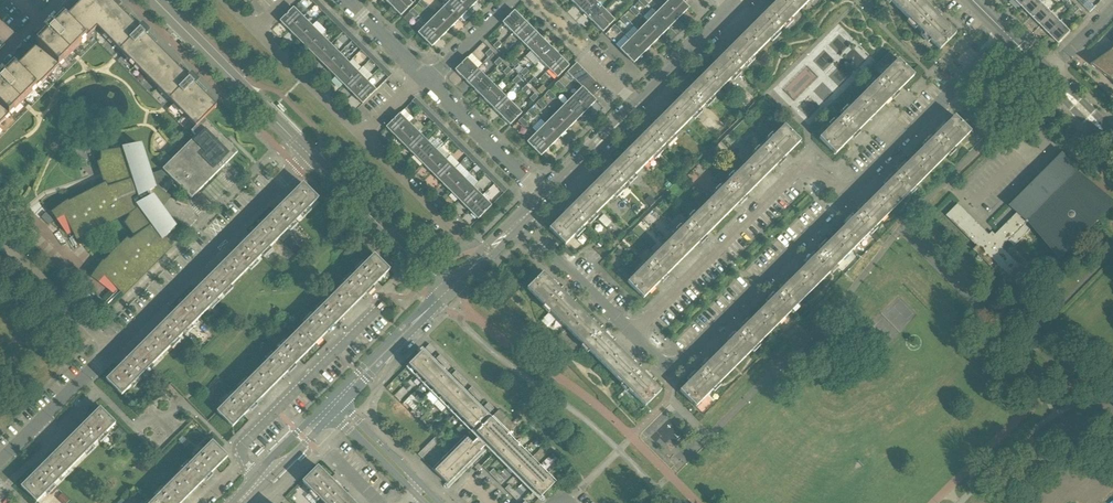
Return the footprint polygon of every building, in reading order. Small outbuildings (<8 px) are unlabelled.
[(123,55),(116,61),(162,107),(169,100),(173,104),(166,111),(188,134),(191,132),(195,127),(204,119),(216,106),(195,85),(199,82),(191,74),(187,78),(146,36),(150,32),(142,24),(138,28),(110,0),(83,0),(65,18),(61,22),(55,28),(51,24),(44,32),(48,36),(38,46),(16,67),(6,77),(2,73),(0,75),(0,138),(28,110),(21,104),(24,100),(31,107),(77,61),(70,54),(74,51),(81,58),(97,42),(113,58),(119,51),(123,55)] [(392,7),(400,16),(412,4),(408,0),(399,0),(392,7)] [(425,10),(428,6),(422,0),(421,0),(418,3),(425,10)] [(445,6),(459,19),(468,10),(458,0),(451,0),(445,6)] [(468,10),(478,1),(477,0),(458,0),(468,10)] [(627,151),(549,228),(549,229),(565,245),(566,245),(566,244),(677,132),(810,0),(778,0),(627,151)] [(583,13),(595,1),(594,0),(578,0),(574,4),(583,13)] [(666,4),(680,17),(689,8),(684,4),(680,0),(669,0),(666,4)] [(900,11),(939,50),(955,34),(955,33),(944,22),(921,0),(889,0),(900,11)] [(1030,15),(1042,3),(1038,0),(1027,0),(1021,6),(1030,15)] [(1090,13),(1095,8),(1087,0),(1082,0),(1079,2),(1083,6),(1090,13)] [(325,7),(318,1),(315,4),(321,11),(325,7)] [(583,13),(592,22),(604,10),(595,1),(583,13)] [(1030,15),(1039,24),(1051,13),(1042,3),(1030,15)] [(437,14),(436,15),(450,29),(459,19),(445,6),(443,8),(438,4),(433,9),(437,14)] [(666,4),(657,13),(670,26),(680,17),(666,4)] [(1080,9),(1076,5),(1071,10),(1075,14),(1080,9)] [(633,7),(629,10),(636,17),(639,13),(633,7)] [(280,21),(289,31),(303,17),(293,8),(280,21)] [(403,18),(408,23),(414,17),(416,19),(419,15),(412,9),(403,18)] [(334,17),(327,10),(324,13),(331,20),(334,17)] [(604,10),(592,22),(602,32),(614,20),(604,10)] [(502,23),(513,33),(524,21),(514,11),(502,23)] [(657,13),(648,22),(661,36),(670,26),(657,13)] [(1039,24),(1048,33),(1060,22),(1051,13),(1039,24)] [(436,15),(427,24),(441,38),(450,29),(436,15)] [(624,16),(620,19),(627,26),(630,22),(624,16)] [(289,31),(298,40),(312,26),(303,17),(289,31)] [(343,26),(337,19),(333,23),(340,29),(343,26)] [(513,33),(522,42),(534,30),(524,21),(513,33)] [(648,22),(638,31),(652,45),(661,36),(648,22)] [(1060,22),(1048,33),(1059,44),(1070,32),(1060,22)] [(441,38),(427,24),(418,33),(432,47),(441,38)] [(614,25),(611,29),(617,35),(621,32),(614,25)] [(298,40),(307,49),(321,35),(312,26),(298,40)] [(352,35),(346,28),(342,32),(349,38),(352,35)] [(522,42),(531,51),(543,39),(534,30),(522,42)] [(638,31),(629,40),(643,54),(652,45),(638,31)] [(307,49),(316,58),(330,44),(321,35),(307,49)] [(361,44),(355,37),(351,41),(358,47),(361,44)] [(531,51),(540,60),(552,49),(543,39),(531,51)] [(643,54),(629,40),(620,50),(634,63),(643,54)] [(493,46),(497,49),(501,45),(498,41),(493,46)] [(316,58),(326,67),(339,54),(330,44),(316,58)] [(371,53),(364,47),(361,50),(367,57),(371,53)] [(493,53),(490,49),(485,54),(488,58),(493,53)] [(540,60),(549,70),(561,58),(552,49),(540,60)] [(502,55),(506,59),(511,54),(507,50),(502,55)] [(1110,82),(1112,85),(1112,50),(1111,53),(1108,55),(1092,65),(1090,67),(1107,80),(1110,82)] [(326,67),(335,76),(348,63),(339,54),(326,67)] [(887,64),(892,59),(888,55),(883,60),(887,64)] [(380,62),(373,56),(370,59),(376,66),(380,62)] [(455,70),(465,81),(477,69),(467,58),(455,70)] [(561,58),(549,70),(557,78),(569,66),(561,58)] [(502,62),(499,59),(494,63),(498,67),(502,62)] [(511,64),(515,68),(520,63),(516,59),(511,64)] [(836,154),(902,87),(913,76),(914,76),(898,60),(819,138),(835,155),(836,154)] [(335,76),(344,86),(358,72),(348,63),(335,76)] [(567,72),(572,77),(581,68),(577,63),(567,72)] [(389,71),(382,65),(379,68),(385,75),(389,71)] [(511,71),(508,67),(503,72),(507,76),(511,71)] [(520,73),(524,77),(529,72),(525,68),(520,73)] [(574,79),(577,82),(586,73),(581,68),(572,77),(574,79)] [(465,81),(475,90),(486,78),(477,69),(465,81)] [(344,86),(353,95),(367,81),(358,72),(344,86)] [(567,72),(564,76),(571,82),(574,79),(572,77),(567,72)] [(577,82),(582,87),(591,78),(586,73),(577,82)] [(512,81),(516,85),(520,80),(517,77),(512,81)] [(529,82),(533,86),(538,81),(534,77),(529,82)] [(475,90),(483,99),(495,87),(486,78),(475,90)] [(582,87),(587,92),(596,83),(591,78),(582,87)] [(367,81),(353,95),(362,104),(376,90),(367,81)] [(558,81),(555,85),(561,91),(565,88),(558,81)] [(596,83),(587,92),(592,97),(601,88),(596,83)] [(521,91),(525,94),(530,89),(526,86),(521,91)] [(543,86),(538,91),(541,94),(546,89),(543,86)] [(483,99),(493,108),(504,96),(495,87),(483,99)] [(582,87),(573,96),(587,110),(596,101),(592,97),(587,92),(582,87)] [(549,91),(546,94),(552,100),(556,97),(549,91)] [(534,94),(530,99),(533,102),(538,97),(534,94)] [(493,108),(501,117),(513,105),(504,96),(493,108)] [(573,96),(564,106),(578,119),(587,110),(573,96)] [(540,100),(537,103),(543,110),(546,106),(540,100)] [(425,107),(418,101),(415,104),(421,111),(425,107)] [(513,105),(501,117),(510,125),(521,113),(513,105)] [(564,106),(555,115),(569,128),(578,119),(564,106)] [(531,109),(528,112),(534,119),(537,115),(531,109)] [(424,114),(431,120),(434,117),(428,110),(424,114)] [(386,128),(395,137),(409,123),(400,114),(386,128)] [(555,115),(546,124),(560,137),(569,128),(555,115)] [(945,126),(801,270),(680,390),(679,391),(696,407),(970,132),(954,116),(954,117),(945,126)] [(434,117),(431,120),(440,129),(443,126),(434,117)] [(522,118),(519,121),(525,128),(528,124),(522,118)] [(163,170),(169,177),(162,186),(159,188),(157,187),(155,185),(154,183),(146,158),(144,158),(140,145),(129,147),(128,148),(119,150),(102,152),(102,161),(98,163),(103,178),(104,181),(95,185),(95,186),(96,185),(97,189),(94,190),(68,203),(52,214),(67,234),(72,232),(76,239),(128,213),(130,217),(126,223),(135,237),(129,241),(127,240),(104,263),(103,263),(92,278),(113,293),(117,289),(123,295),(170,247),(164,238),(166,236),(167,236),(175,228),(171,223),(172,222),(158,202),(161,200),(164,202),(168,195),(165,193),(173,183),(175,182),(191,198),(220,170),(225,165),(237,152),(204,119),(195,127),(191,132),(196,136),(163,170)] [(395,137),(404,146),(418,132),(412,127),(416,123),(413,119),(409,123),(395,137)] [(546,124),(537,133),(550,147),(560,137),(546,124)] [(644,298),(724,218),(800,142),(784,125),(677,232),(628,282),(627,283),(643,299),(644,298)] [(442,132),(449,138),(452,135),(446,128),(442,132)] [(404,146),(413,155),(427,141),(418,132),(404,146)] [(550,147),(537,133),(527,142),(541,156),(550,147)] [(452,135),(449,138),(458,148),(461,144),(452,135)] [(413,155),(422,164),(436,150),(431,145),(436,140),(432,137),(427,141),(413,155)] [(470,153),(464,147),(461,150),(467,157),(470,153)] [(422,164),(432,173),(445,160),(436,150),(422,164)] [(1018,210),(1029,223),(1058,257),(1059,256),(1056,251),(1072,238),(1077,243),(1099,221),(1094,216),(1107,200),(1112,203),(1112,202),(1112,201),(1078,172),(1064,155),(1062,157),(1066,162),(1062,166),(1049,177),(1044,182),(1039,187),(1034,192),(1029,197),(1025,202),(1018,210)] [(480,162),(473,156),(470,159),(476,166),(480,162)] [(432,173),(441,183),(455,169),(454,169),(457,166),(456,166),(459,164),(456,161),(454,163),(454,164),(452,166),(445,160),(432,173)] [(489,171),(482,165),(479,168),(485,175),(489,171)] [(441,183),(450,192),(464,178),(455,169),(441,183)] [(498,181),(491,174),(488,177),(494,184),(498,181)] [(450,192),(459,201),(473,187),(464,178),(450,192)] [(303,183),(118,368),(106,380),(122,395),(318,199),(303,183)] [(497,187),(504,193),(507,190),(500,183),(497,187)] [(459,201),(468,210),(482,197),(473,187),(459,201)] [(482,197),(468,210),(478,219),(491,206),(482,197)] [(1002,248),(993,239),(983,229),(982,230),(979,228),(980,227),(958,205),(947,216),(977,246),(973,250),(975,252),(975,251),(1014,290),(1029,275),(1002,248)] [(996,237),(993,239),(1002,248),(1008,241),(1014,247),(1030,230),(1025,225),(1027,223),(1029,223),(1018,210),(1013,206),(1011,208),(1018,213),(995,236),(996,237)] [(296,245),(292,249),(296,254),(301,249),(296,245)] [(374,255),(313,316),(217,412),(232,427),(389,270),(374,255)] [(527,289),(566,328),(644,406),(645,407),(661,391),(660,390),(565,296),(543,274),(544,273),(543,273),(527,289),(527,290),(527,289)] [(195,344),(199,341),(194,336),(190,339),(195,344)] [(429,344),(425,348),(431,354),(435,350),(429,344)] [(486,416),(438,368),(422,352),(406,368),(470,432),(486,416)] [(436,359),(442,364),(446,361),(440,355),(436,359)] [(446,361),(442,364),(447,370),(451,366),(446,361)] [(452,375),(458,380),(461,376),(456,371),(452,375)] [(461,376),(458,380),(463,386),(467,382),(461,376)] [(213,387),(218,392),(225,384),(221,380),(213,387)] [(468,391),(474,396),(477,392),(472,387),(468,391)] [(477,392),(474,396),(479,402),(483,398),(477,392)] [(409,406),(413,409),(419,403),(415,400),(410,405),(406,400),(404,403),(408,407),(409,406)] [(484,407),(490,413),(494,409),(488,403),(484,407)] [(100,408),(32,476),(21,487),(37,502),(115,423),(100,408)] [(532,489),(540,498),(545,493),(556,482),(548,474),(508,434),(515,426),(499,410),(476,433),(500,458),(508,465),(516,474),(524,481),(532,489)] [(125,433),(119,427),(114,432),(120,438),(125,433)] [(448,485),(480,452),(480,451),(484,447),(477,439),(472,444),(465,436),(432,469),(448,485)] [(418,455),(422,458),(439,441),(435,438),(418,455)] [(151,502),(181,502),(228,457),(212,441),(151,502)] [(1065,448),(1060,453),(1066,460),(1071,455),(1065,448)] [(323,502),(354,502),(318,467),(309,475),(302,482),(323,502)] [(489,473),(495,479),(498,475),(493,469),(489,473)] [(498,475),(495,479),(500,485),(504,481),(498,475)] [(505,489),(510,495),(514,491),(509,485),(505,489)] [(514,491),(510,495),(516,500),(520,497),(514,491)]
